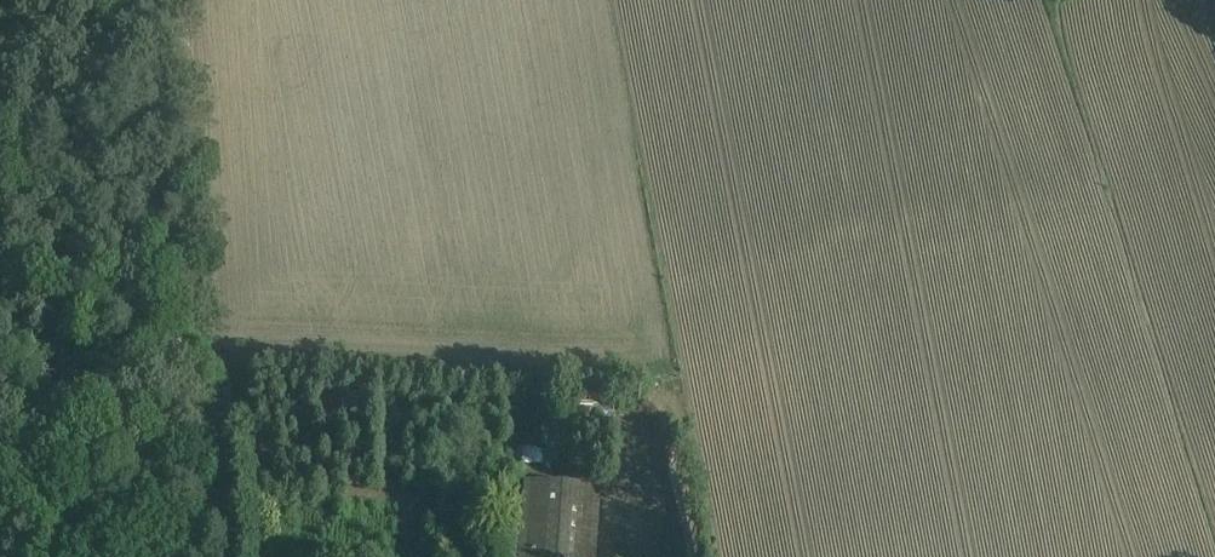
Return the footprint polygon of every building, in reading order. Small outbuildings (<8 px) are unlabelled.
[(597,491),(521,487),(517,556),(594,556),(597,491)]
